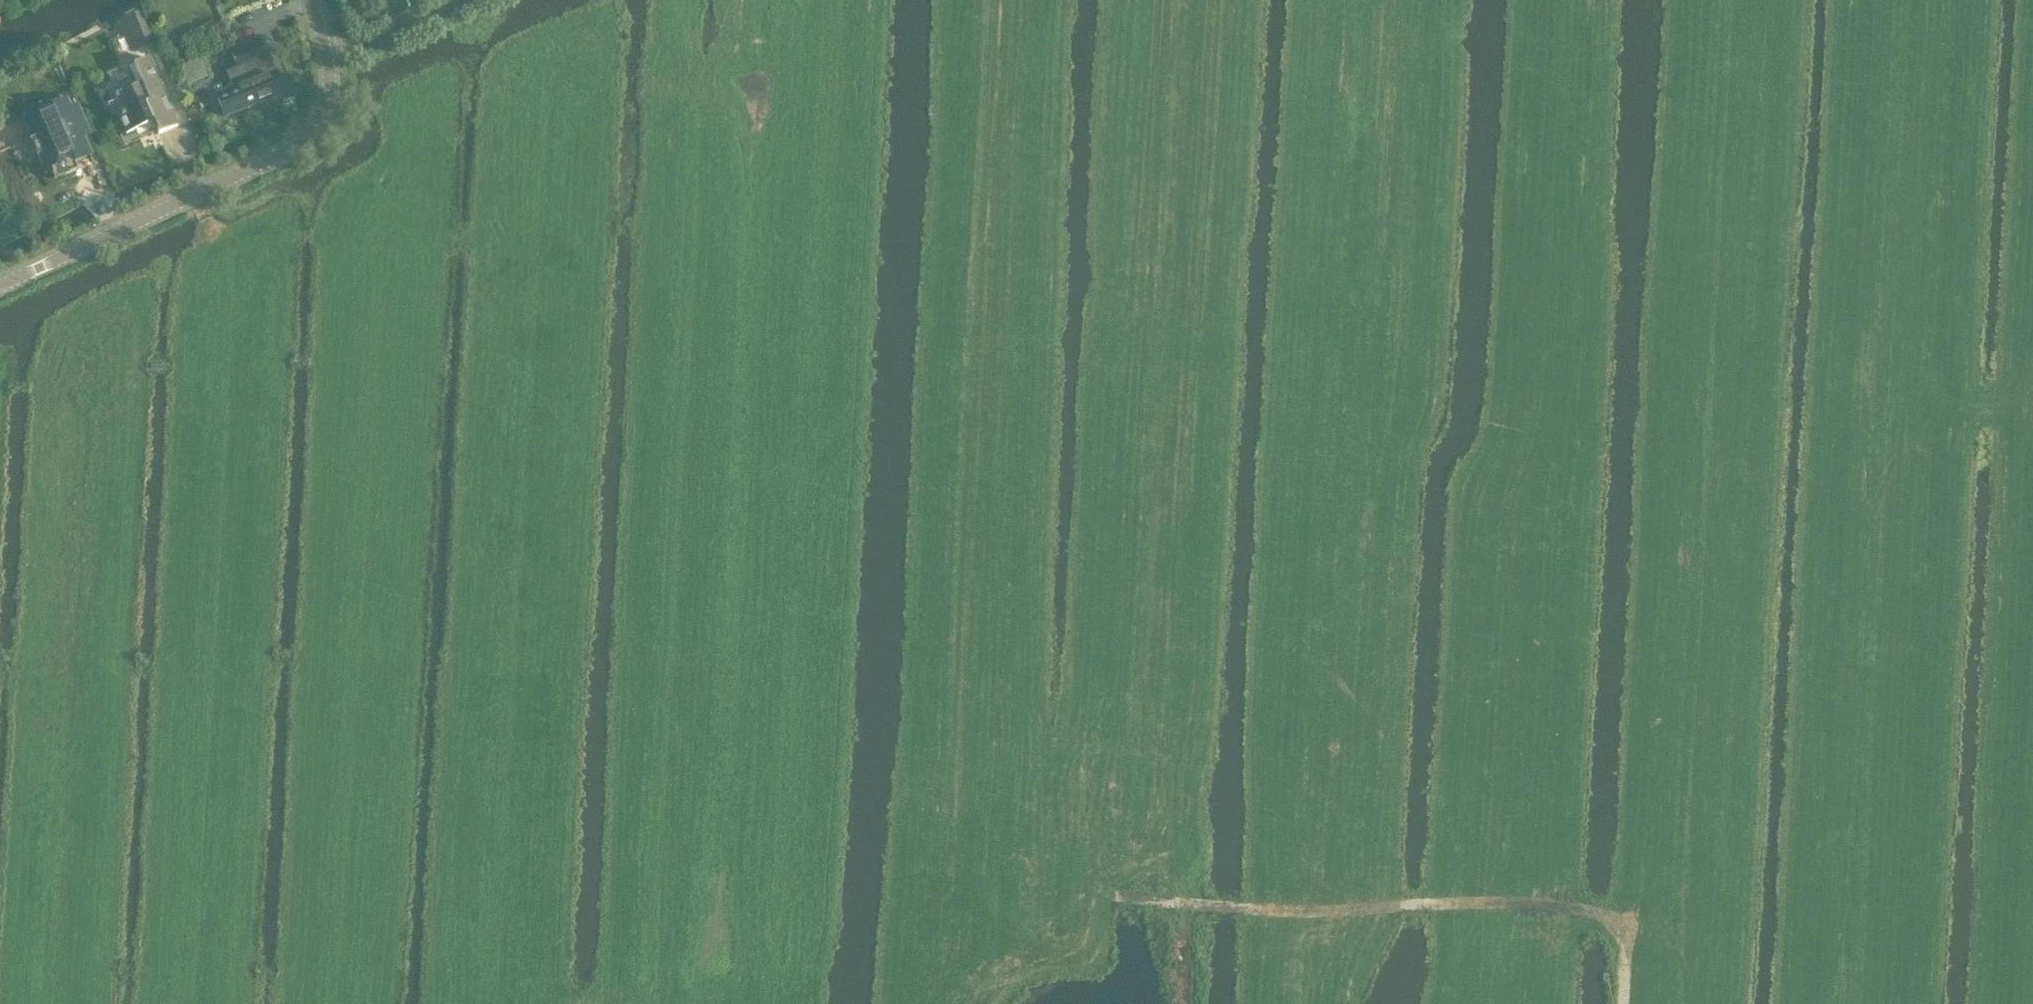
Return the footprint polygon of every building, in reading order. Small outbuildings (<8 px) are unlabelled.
[(140,14),(124,20),(125,23),(136,49),(152,43),(141,16),(140,14)] [(227,72),(233,89),(215,96),(223,117),(284,92),(269,55),(264,57),(258,42),(231,53),(237,68),(227,72)] [(128,84),(113,90),(119,103),(113,106),(126,135),(153,123),(158,135),(177,127),(147,58),(133,64),(141,83),(129,88),(128,84)] [(39,118),(23,124),(49,182),(79,169),(75,162),(91,155),(67,99),(37,110),(39,118)]
